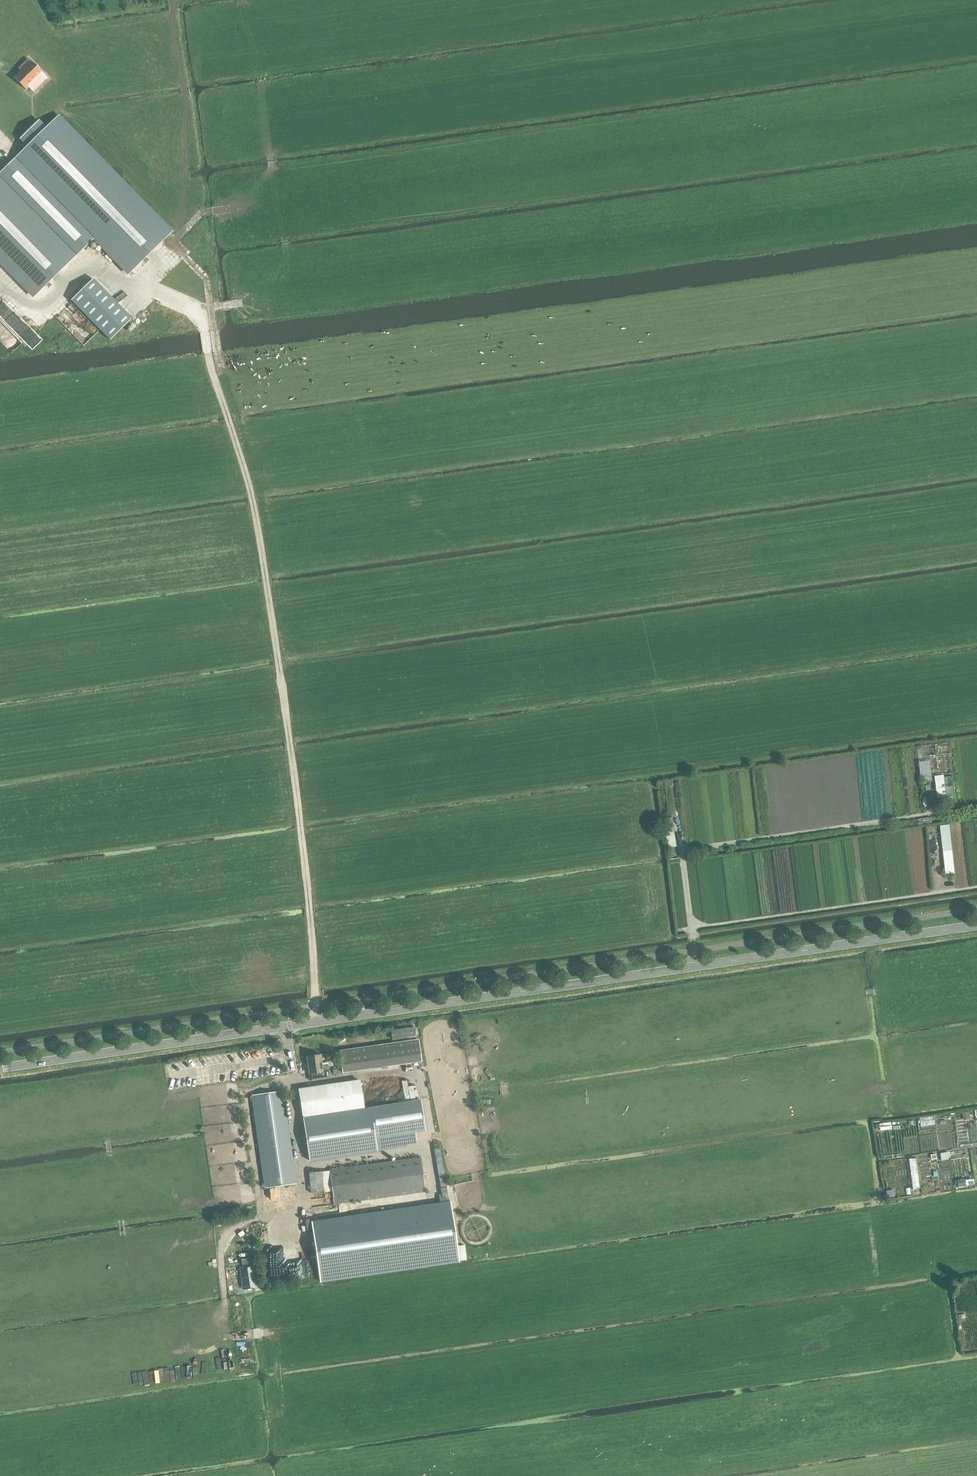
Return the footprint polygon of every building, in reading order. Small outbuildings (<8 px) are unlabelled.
[(26,90),(28,87),(34,81),(39,86),(46,78),(41,74),(42,73),(28,59),(23,65),(25,67),(21,71),(14,78),(26,90)] [(34,296),(93,237),(128,273),(171,231),(58,116),(45,128),(40,123),(34,128),(28,134),(23,139),(28,145),(2,171),(0,169),(0,262),(34,296)] [(130,318),(93,279),(71,300),(109,339),(130,318)] [(950,741),(919,743),(921,775),(952,772),(950,741)] [(935,777),(939,805),(947,804),(948,807),(955,806),(952,775),(943,776),(935,777)] [(668,847),(677,846),(675,832),(674,823),(665,824),(666,833),(668,847)] [(946,875),(955,874),(952,844),(950,824),(940,825),(946,875)] [(414,1027),(392,1030),(393,1039),(415,1036),(414,1027)] [(343,1070),(422,1060),(419,1038),(340,1047),(343,1070)] [(323,1071),(320,1054),(307,1057),(307,1059),(306,1059),(307,1063),(308,1063),(310,1074),(311,1081),(330,1078),(328,1070),(323,1071)] [(359,1080),(298,1089),(302,1117),(309,1159),(309,1162),(322,1160),(377,1151),(375,1139),(415,1132),(425,1131),(420,1100),(364,1108),(359,1080)] [(266,1187),(296,1183),(282,1091),(251,1096),(266,1187)] [(419,1156),(308,1171),(313,1207),(424,1191),(419,1156)] [(441,1198),(449,1196),(447,1190),(439,1192),(441,1198)] [(312,1222),(320,1281),(449,1263),(459,1262),(459,1260),(457,1246),(451,1202),(312,1222)] [(464,1245),(457,1246),(459,1260),(466,1259),(466,1258),(465,1251),(464,1245)] [(288,1267),(294,1267),(294,1274),(302,1274),(304,1251),(294,1251),(293,1259),(289,1258),(288,1267)] [(243,1258),(230,1259),(232,1280),(245,1279),(243,1258)]
